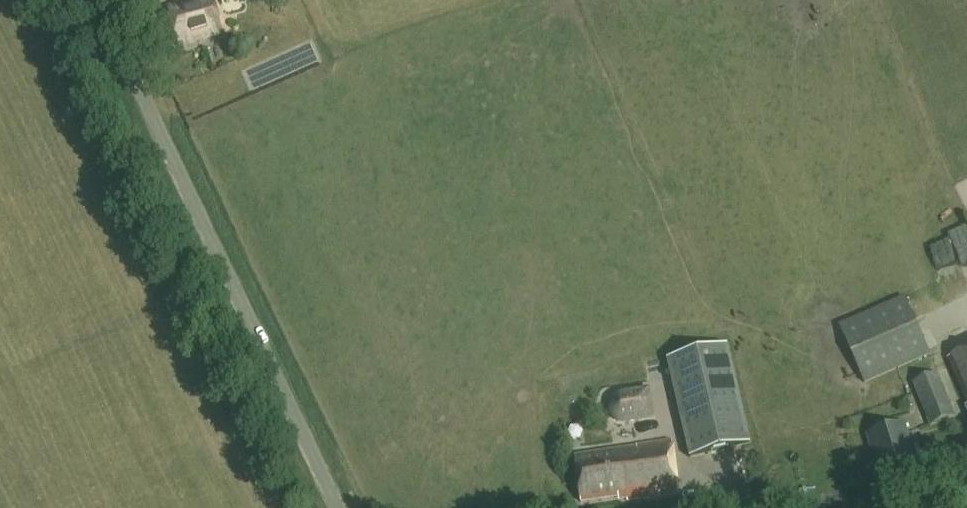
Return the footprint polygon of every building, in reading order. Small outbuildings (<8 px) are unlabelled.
[(211,0),(204,0),(193,3),(193,1),(167,9),(179,48),(221,35),(211,0)] [(966,131),(966,112),(959,117),(966,131)] [(955,235),(966,264),(966,230),(955,235)] [(932,356),(907,297),(842,326),(867,384),(932,356)] [(740,406),(725,347),(669,360),(675,385),(692,462),(750,449),(740,406)] [(948,359),(966,403),(966,351),(948,359)] [(660,364),(662,382),(671,381),(669,363),(660,364)] [(957,417),(940,373),(921,380),(919,374),(908,379),(911,389),(917,387),(932,427),(957,417)] [(657,420),(653,389),(619,393),(617,394),(616,395),(615,397),(613,399),(612,400),(611,403),(611,405),(611,407),(611,409),(611,410),(612,413),(612,414),(613,416),(615,418),(616,420),(618,422),(621,423),(622,424),(657,420)] [(909,440),(904,423),(867,434),(872,451),(876,450),(884,475),(913,466),(905,441),(909,440)] [(678,496),(671,443),(631,449),(631,451),(574,459),(581,504),(626,498),(627,503),(678,496)]
